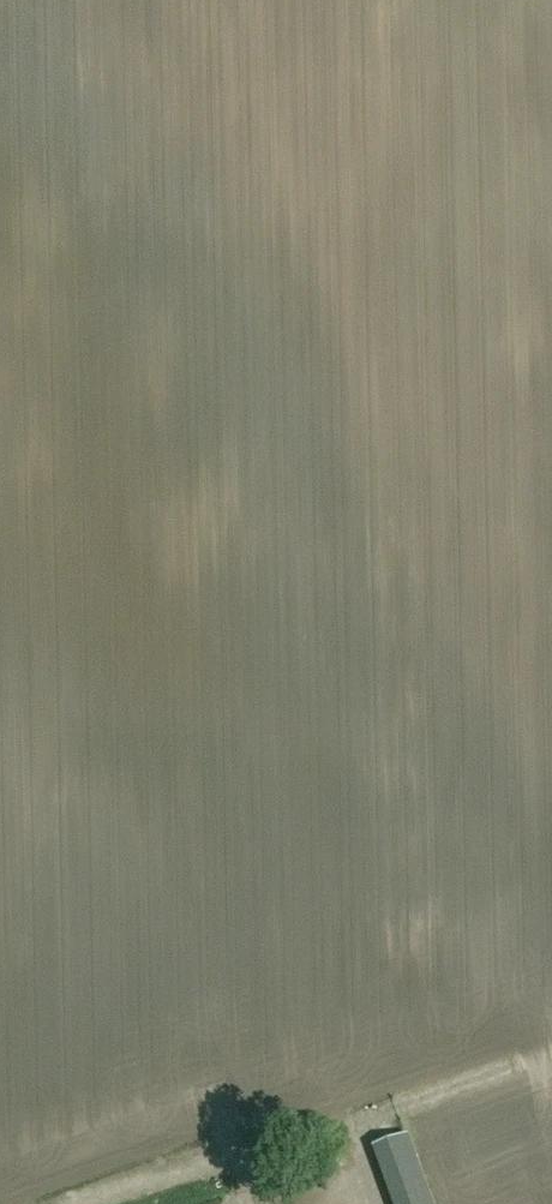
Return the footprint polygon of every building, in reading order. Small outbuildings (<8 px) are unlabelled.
[(409,1134),(374,1146),(380,1163),(382,1162),(397,1203),(434,1203),(414,1152),(416,1151),(409,1134)]
